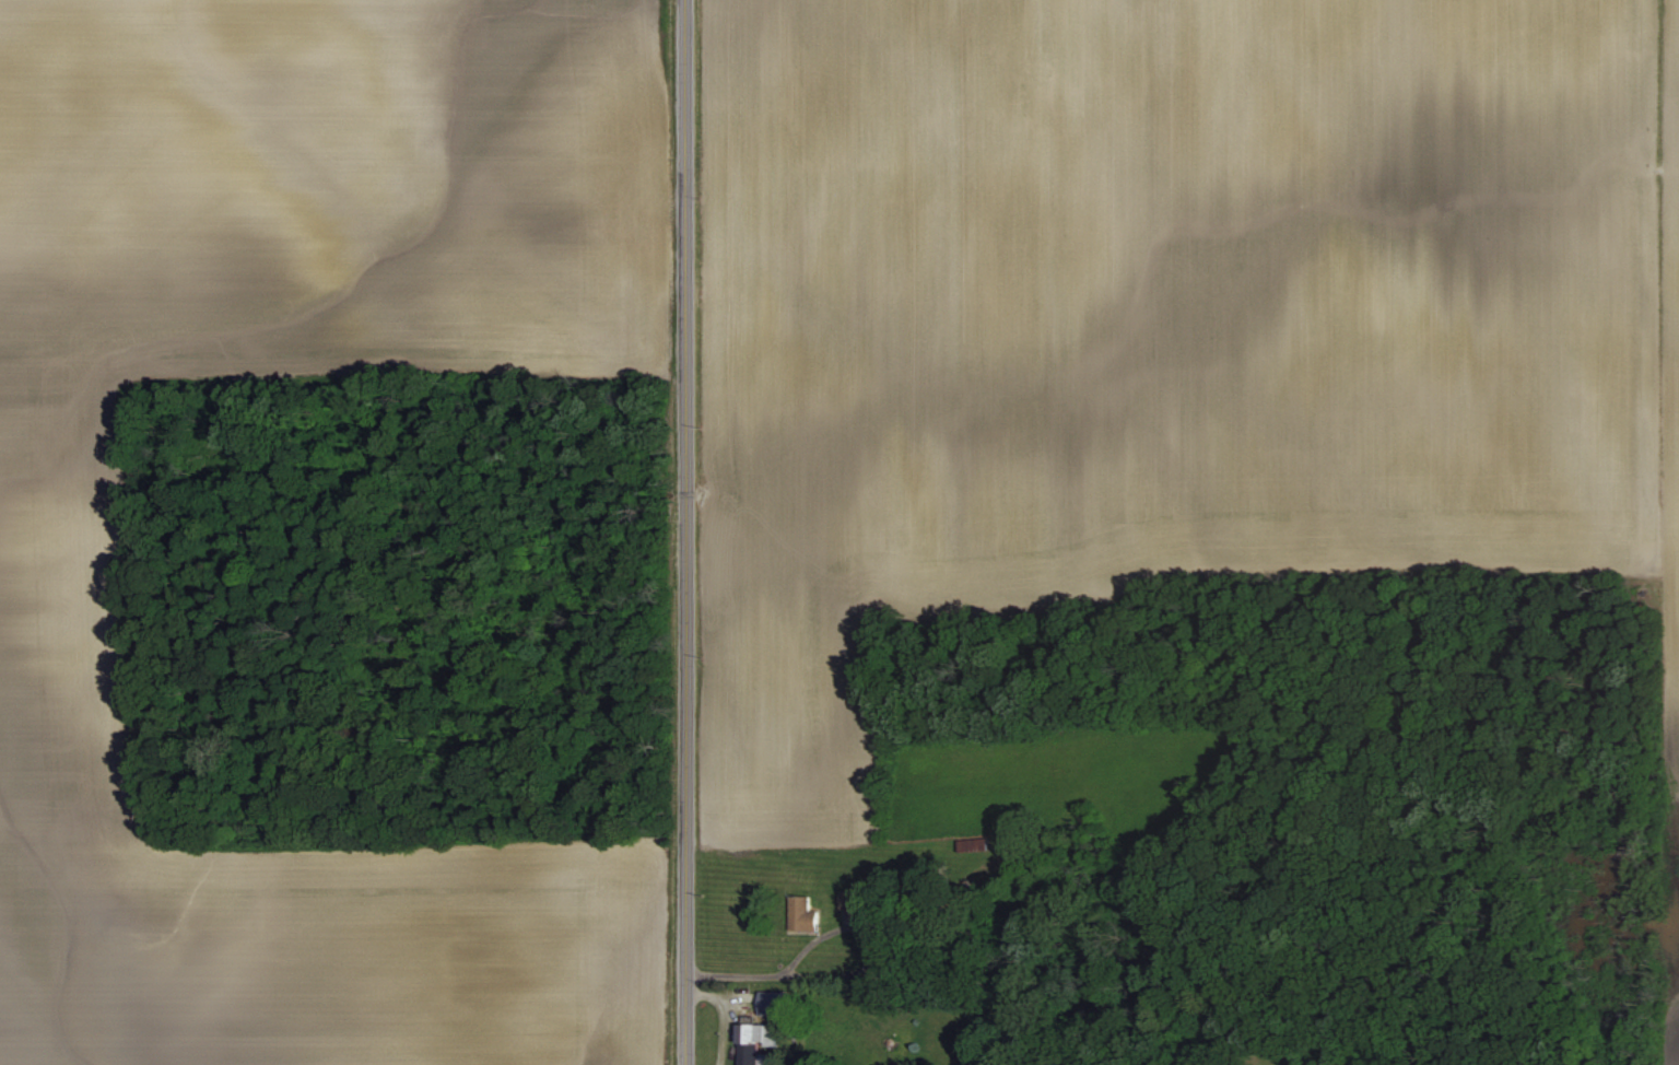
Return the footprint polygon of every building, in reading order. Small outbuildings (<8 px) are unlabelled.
[(810,897),(789,897),(789,933),(818,933),(818,911),(810,911),(810,897)] [(737,1024),(736,1064),(768,1064),(768,1053),(758,1053),(758,1046),(775,1046),(775,1024),(737,1024)]
